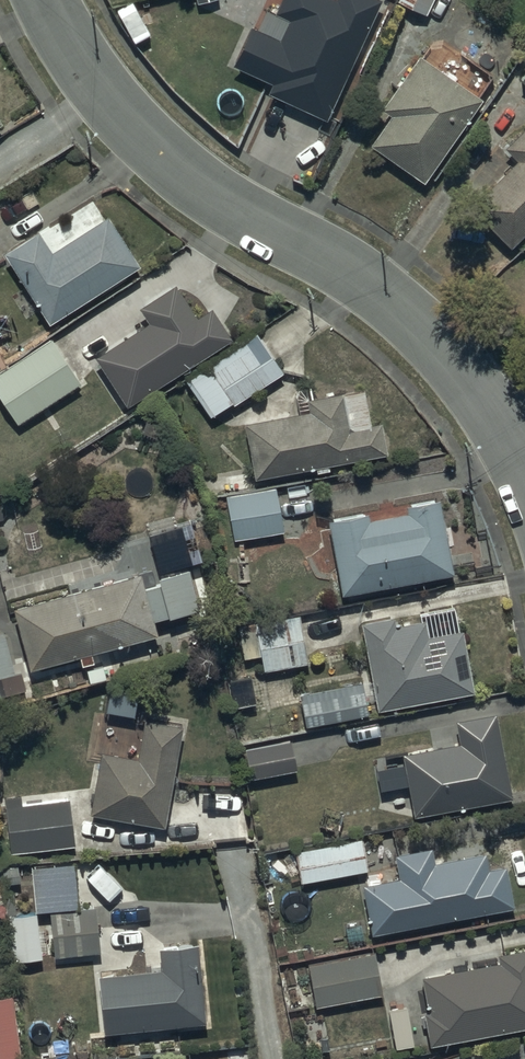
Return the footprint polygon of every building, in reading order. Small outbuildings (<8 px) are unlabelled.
[(378,0),(280,0),(273,14),(286,19),(277,39),(249,26),(232,65),(269,82),(264,93),(324,120),(378,0)] [(396,1),(406,6),(391,38),(402,43),(417,11),(424,15),(431,0),(396,0),(396,1)] [(367,144),(421,181),(478,98),(416,55),(380,108),(388,114),(367,144)] [(524,231),(524,122),(502,147),(514,159),(468,208),(510,247),(524,231)] [(2,252),(47,323),(139,265),(107,215),(50,251),(37,230),(2,252)] [(97,356),(127,402),(226,335),(207,306),(192,315),(173,286),(142,306),(151,319),(97,356)] [(254,332),(184,379),(208,414),(229,400),(231,403),(280,371),(254,332)] [(18,423),(79,383),(50,339),(0,372),(0,396),(18,423)] [(253,477),(313,467),(314,472),(327,469),(327,464),(385,453),(379,420),(369,422),(363,387),(314,395),(312,385),(293,389),(297,411),(243,421),(253,477)] [(274,488),(225,496),(231,539),(281,531),(274,488)] [(324,520),(337,593),(451,573),(439,500),(405,506),(406,512),(366,519),(365,513),(324,520)] [(190,520),(146,532),(155,571),(200,559),(190,520)] [(154,634),(150,620),(196,608),(186,568),(154,577),(156,586),(142,590),(138,573),(8,606),(24,668),(77,654),(80,664),(91,661),(89,651),(154,634)] [(390,616),(358,622),(375,710),(471,692),(454,606),(418,613),(419,620),(392,626),(390,616)] [(306,662),(296,616),(234,630),(240,657),(258,653),(262,672),(306,662)] [(0,629),(0,697),(23,690),(17,669),(13,671),(1,629),(0,629)] [(297,691),(303,724),(367,713),(361,680),(297,691)] [(398,755),(410,815),(510,795),(493,713),(454,721),(458,743),(398,755)] [(162,826),(181,725),(141,718),(134,756),(98,749),(87,812),(162,826)] [(242,748),(248,778),(296,769),(290,739),(242,748)] [(1,797),(7,852),(72,845),(66,798),(21,803),(21,795),(1,797)] [(292,850),(298,881),(366,869),(360,837),(292,850)] [(358,884),(367,933),(512,906),(505,866),(486,869),(483,853),(432,862),(429,846),(392,853),(396,876),(358,884)] [(27,865),(33,912),(6,915),(12,962),(38,959),(35,932),(48,930),(52,957),(98,951),(92,906),(75,908),(69,859),(27,865)] [(160,969),(95,976),(101,1032),(204,1021),(195,943),(157,947),(160,969)] [(426,1043),(524,1026),(524,947),(495,952),(496,961),(418,975),(425,1010),(420,1011),(426,1043)] [(305,964),(313,1006),(379,994),(371,952),(305,964)] [(11,996),(0,997),(0,1058),(20,1058),(11,996)] [(224,1052),(225,1058),(247,1058),(245,1049),(224,1052)]
